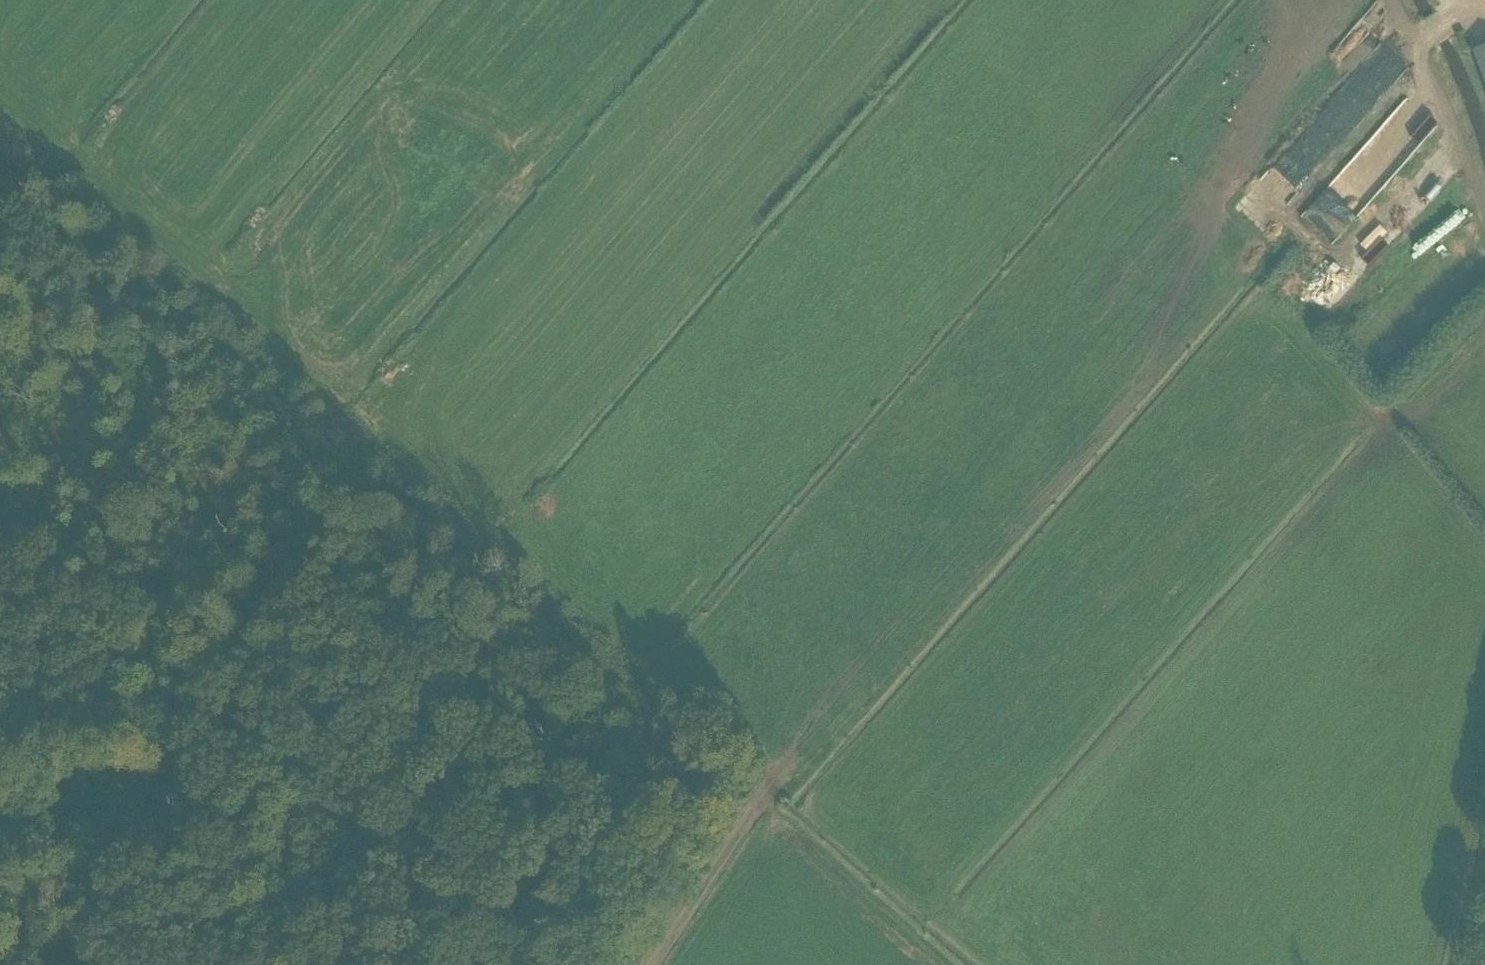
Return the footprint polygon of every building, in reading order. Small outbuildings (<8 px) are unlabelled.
[(1351,73),(1379,46),(1359,25),(1331,52),(1351,73)] [(1484,85),(1484,46),(1472,50),(1484,85)] [(1406,94),(1301,218),(1331,243),(1436,119),(1406,94)]
